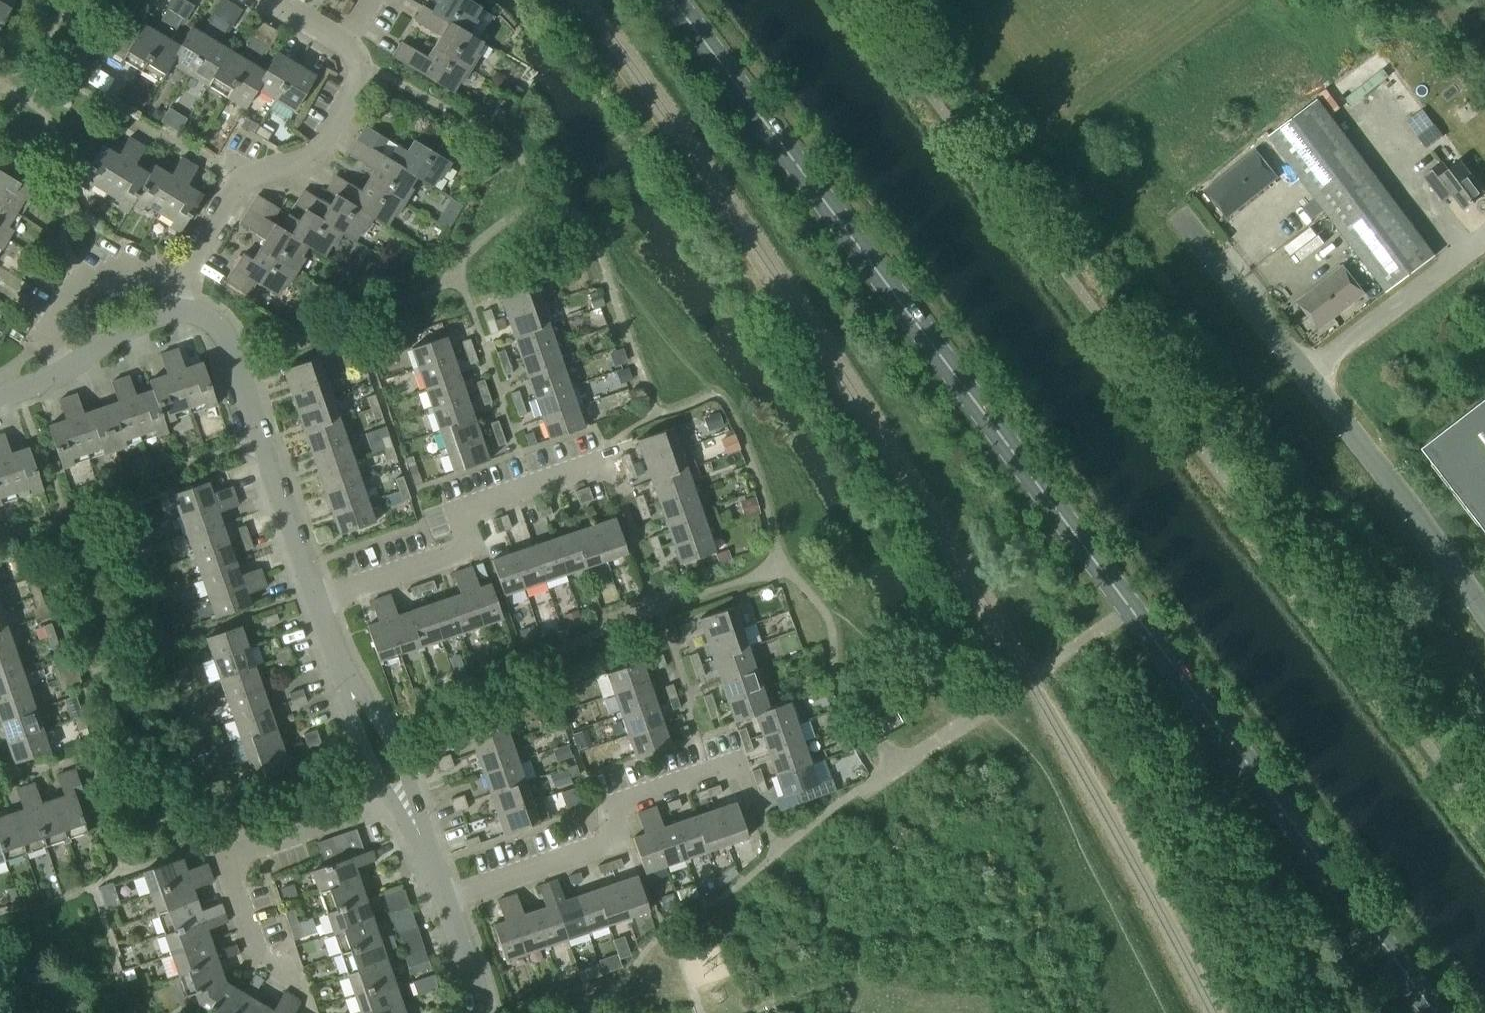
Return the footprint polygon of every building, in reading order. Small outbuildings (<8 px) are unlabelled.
[(6,0),(0,0),(0,28),(14,5),(6,0)] [(437,2),(432,12),(431,13),(469,35),(479,19),(477,18),(482,9),(481,8),(467,0),(434,0),(437,2)] [(431,13),(432,12),(423,7),(414,21),(440,37),(434,48),(470,70),(478,56),(475,55),(482,43),(479,41),(431,13)] [(165,11),(154,31),(142,24),(121,59),(141,71),(172,16),(165,11)] [(181,46),(180,46),(170,64),(189,75),(221,19),(213,14),(202,33),(192,27),(181,46)] [(181,21),(172,16),(141,71),(159,82),(170,64),(180,46),(169,40),(181,21)] [(266,40),(270,22),(251,18),(246,35),(266,40)] [(221,19),(189,75),(207,86),(229,49),(218,42),(229,24),(221,19)] [(229,49),(207,86),(226,97),(258,41),(251,37),(240,55),(229,49)] [(258,41),(226,97),(245,108),(267,71),(255,65),(266,46),(258,41)] [(470,70),(434,48),(427,59),(401,43),(393,57),(452,93),(459,82),(462,84),(470,70)] [(267,71),(245,108),(246,108),(257,90),(275,101),(296,64),(278,54),(267,72),(267,71)] [(316,76),(296,64),(275,101),(294,112),(316,76)] [(1366,123),(1373,118),(1345,83),(1338,88),(1366,123)] [(1393,92),(1404,108),(1412,102),(1401,86),(1393,92)] [(522,91),(519,89),(514,87),(511,93),(518,97),(520,93),(522,91)] [(145,103),(136,97),(129,109),(138,114),(145,103)] [(1326,214),(1375,177),(1317,100),(1268,137),(1326,214)] [(503,122),(509,111),(499,105),(493,116),(503,122)] [(154,110),(149,119),(158,124),(163,115),(154,110)] [(1423,113),(1409,124),(1427,147),(1441,137),(1423,113)] [(253,133),(258,125),(246,118),(241,126),(253,133)] [(272,134),(258,125),(253,133),(267,142),(272,134)] [(365,127),(357,141),(416,178),(431,187),(439,176),(442,177),(451,163),(414,141),(407,154),(365,127)] [(102,147),(84,178),(80,185),(90,191),(93,187),(107,195),(137,143),(129,138),(118,156),(102,147)] [(416,178),(357,141),(349,155),(374,170),(367,183),(403,205),(412,189),(410,188),(416,178)] [(145,148),(137,143),(107,195),(119,202),(116,207),(126,213),(131,205),(149,174),(134,165),(145,148)] [(37,179),(44,167),(23,154),(15,166),(37,179)] [(1254,156),(1204,194),(1224,220),(1274,182),(1254,156)] [(149,174),(131,205),(142,211),(145,206),(159,215),(189,164),(181,159),(170,176),(154,167),(149,174)] [(1453,195),(1464,210),(1484,194),(1465,169),(1456,176),(1444,162),(1424,177),(1443,202),(1453,195)] [(88,169),(80,164),(76,173),(83,177),(88,169)] [(197,169),(189,164),(159,215),(172,223),(169,227),(179,234),(198,203),(202,196),(186,186),(197,169)] [(36,192),(0,171),(0,237),(7,241),(14,230),(8,227),(24,200),(29,203),(36,192)] [(403,205),(367,183),(361,192),(335,176),(327,191),(336,197),(372,219),(386,228),(393,216),(395,217),(403,205)] [(1435,256),(1375,177),(1326,214),(1386,293),(1435,256)] [(372,219),(336,197),(330,207),(304,191),(295,205),(305,211),(342,235),(354,242),(361,231),(364,233),(372,219)] [(257,196),(248,210),(306,247),(324,258),(331,246),(334,248),(342,235),(305,211),(298,223),(287,217),(281,228),(270,222),(278,208),(257,196)] [(306,247),(248,210),(240,224),(265,239),(258,250),(295,273),(303,259),(300,257),(306,247)] [(432,255),(437,247),(433,244),(427,245),(424,249),(432,255)] [(295,273),(258,250),(251,262),(241,256),(225,282),(247,295),(255,282),(277,295),(283,285),(286,287),(295,273)] [(1296,267),(1269,285),(1275,294),(1302,276),(1296,267)] [(1339,267),(1292,303),(1316,333),(1362,298),(1339,267)] [(374,287),(380,279),(380,278),(372,272),(366,281),(374,287)] [(313,284),(308,294),(317,299),(323,290),(313,284)] [(507,317),(542,305),(535,284),(500,296),(507,317)] [(555,292),(541,297),(545,310),(560,305),(555,292)] [(605,306),(601,296),(590,299),(594,309),(605,306)] [(542,305),(507,317),(514,337),(549,325),(542,305)] [(486,324),(494,321),(490,309),(482,312),(486,324)] [(494,321),(486,324),(490,335),(498,332),(494,321)] [(556,346),(549,325),(514,337),(521,358),(556,346)] [(418,370),(453,358),(446,337),(411,349),(418,370)] [(466,354),(474,351),(470,339),(462,342),(466,354)] [(556,346),(521,358),(528,378),(563,366),(556,346)] [(174,414),(189,409),(204,404),(205,409),(217,405),(202,363),(188,368),(189,370),(183,373),(181,366),(184,366),(178,349),(171,351),(177,368),(173,369),(167,353),(160,355),(166,372),(168,371),(170,377),(164,379),(163,376),(149,381),(152,391),(153,390),(165,422),(176,419),(174,414)] [(500,365),(508,362),(504,350),(497,353),(500,365)] [(474,351),(466,354),(470,365),(478,362),(474,351)] [(627,364),(623,353),(611,357),(615,368),(627,364)] [(357,368),(365,366),(361,354),(353,357),(357,368)] [(290,391),(325,379),(318,358),(283,370),(290,391)] [(453,358),(418,370),(425,390),(460,378),(453,358)] [(512,373),(508,362),(500,365),(504,376),(512,373)] [(369,377),(365,366),(357,368),(361,380),(369,377)] [(570,386),(563,366),(528,378),(535,398),(570,386)] [(621,385),(633,380),(629,369),(617,373),(621,385)] [(125,442),(140,436),(154,431),(156,436),(168,432),(165,422),(153,390),(152,391),(139,395),(140,398),(134,400),(132,394),(135,393),(129,377),(122,379),(128,395),(126,396),(124,397),(118,380),(111,383),(117,399),(119,398),(121,405),(115,407),(114,404),(101,408),(115,450),(126,446),(125,442)] [(467,398),(460,378),(425,390),(432,411),(467,398)] [(332,399),(325,379),(290,391),(297,411),(332,399)] [(480,394),(488,392),(484,380),(476,383),(480,394)] [(570,386),(535,398),(542,418),(577,406),(570,386)] [(514,405),(522,403),(518,391),(510,394),(514,405)] [(492,403),(488,392),(480,394),(484,406),(492,403)] [(73,459),(87,454),(102,449),(104,454),(115,450),(101,408),(87,413),(88,416),(82,418),(80,412),(82,411),(77,395),(70,397),(76,413),(71,415),(66,398),(59,401),(65,417),(67,416),(69,422),(63,425),(62,422),(48,427),(62,468),(74,464),(73,459)] [(371,409),(379,406),(375,395),(367,398),(371,409)] [(474,419),(467,398),(432,411),(439,431),(474,419)] [(332,399),(297,411),(304,432),(339,420),(332,399)] [(1421,449),(1484,532),(1484,400),(1421,449)] [(526,414),(522,403),(514,405),(518,417),(526,414)] [(383,418),(379,406),(371,409),(375,421),(383,418)] [(577,406),(542,418),(549,440),(584,428),(577,406)] [(724,426),(719,414),(704,420),(709,432),(724,426)] [(481,439),(474,419),(439,431),(446,451),(481,439)] [(346,440),(339,420),(304,432),(311,452),(346,440)] [(494,435),(502,432),(498,421),(490,424),(494,435)] [(645,461),(680,449),(672,428),(637,440),(645,461)] [(502,432),(494,435),(498,447),(506,444),(502,432)] [(525,435),(529,447),(537,444),(533,432),(525,435)] [(15,493),(30,487),(32,494),(43,490),(29,448),(15,453),(16,456),(10,458),(7,452),(10,451),(4,434),(0,436),(0,444),(3,453),(0,454),(0,504),(3,504),(1,497),(15,493)] [(733,434),(723,438),(729,453),(739,450),(733,434)] [(385,450),(393,447),(389,436),(381,438),(385,450)] [(489,460),(481,439),(446,451),(454,472),(489,460)] [(353,461),(346,440),(311,452),(318,473),(353,461)] [(393,447),(385,450),(389,462),(397,459),(393,447)] [(687,469),(680,449),(645,461),(652,482),(687,469)] [(624,468),(632,466),(628,454),(620,457),(624,468)] [(360,481),(353,461),(318,473),(325,493),(360,481)] [(636,477),(632,466),(624,468),(628,480),(636,477)] [(687,469),(652,482),(659,502),(694,490),(687,469)] [(399,491),(407,488),(403,477),(395,479),(399,491)] [(360,481),(325,493),(332,513),(367,501),(360,481)] [(180,515),(235,496),(232,487),(212,494),(208,482),(173,494),(180,515)] [(582,489),(586,503),(593,501),(588,487),(582,489)] [(411,500),(407,488),(399,491),(403,502),(411,500)] [(586,503),(582,489),(575,492),(580,506),(586,503)] [(694,490),(659,502),(666,522),(701,510),(694,490)] [(638,509),(646,506),(642,495),(634,498),(638,509)] [(238,506),(235,496),(180,515),(187,536),(222,523),(218,513),(238,506)] [(759,513),(755,499),(744,502),(748,516),(759,513)] [(367,501),(332,513),(340,535),(375,523),(367,501)] [(541,504),(545,517),(552,515),(548,501),(541,504)] [(137,510),(134,502),(122,506),(123,511),(124,514),(137,510)] [(545,517),(541,504),(534,506),(539,520),(545,517)] [(650,518),(646,506),(638,509),(642,520),(650,518)] [(701,510),(666,522),(673,543),(708,531),(701,510)] [(500,517),(505,531),(511,529),(507,515),(500,517)] [(505,531),(500,517),(493,520),(498,534),(505,531)] [(627,553),(615,518),(594,525),(606,560),(627,553)] [(222,523),(187,536),(194,556),(229,544),(222,523)] [(241,540),(249,537),(245,525),(237,528),(241,540)] [(594,525),(574,532),(586,567),(606,560),(594,525)] [(708,531),(673,543),(680,564),(715,552),(708,531)] [(574,532),(553,539),(566,574),(586,567),(574,532)] [(652,550),(660,547),(656,536),(648,538),(652,550)] [(253,549),(249,537),(241,540),(245,551),(253,549)] [(566,574),(553,539),(533,546),(545,581),(566,574)] [(236,564),(229,544),(194,556),(201,576),(236,564)] [(545,581),(533,546),(513,553),(525,588),(545,581)] [(664,559),(660,547),(652,550),(656,562),(664,559)] [(30,564),(26,552),(18,555),(22,567),(30,564)] [(525,588),(513,553),(491,561),(503,596),(525,588)] [(236,564),(201,576),(209,597),(263,578),(260,569),(240,576),(236,564)] [(472,567),(462,571),(482,626),(502,619),(490,584),(479,588),(472,567)] [(460,594),(449,598),(461,633),(482,626),(462,571),(453,574),(460,594)] [(267,588),(263,578),(209,597),(216,618),(251,606),(247,595),(267,588)] [(433,581),(422,584),(424,592),(436,588),(433,581)] [(32,597),(40,594),(36,583),(28,585),(32,597)] [(424,592),(422,584),(410,588),(413,596),(424,592)] [(40,594),(32,597),(37,609),(44,606),(40,594)] [(167,601),(169,613),(198,607),(195,595),(167,601)] [(390,595),(381,599),(400,654),(420,647),(408,612),(397,616),(390,595)] [(461,633),(449,598),(429,605),(441,640),(461,633)] [(400,654),(381,599),(371,602),(378,622),(367,626),(379,661),(400,654)] [(441,640),(429,605),(408,612),(420,647),(441,640)] [(734,607),(699,619),(706,640),(741,628),(734,607)] [(563,617),(567,629),(583,623),(579,611),(563,617)] [(263,619),(265,625),(279,621),(276,614),(263,619)] [(687,623),(679,626),(683,638),(691,635),(690,632),(687,623)] [(47,638),(55,635),(51,624),(43,627),(47,638)] [(213,659),(248,647),(240,626),(206,638),(213,659)] [(536,639),(532,627),(520,631),(524,643),(536,639)] [(748,648),(741,628),(706,640),(713,660),(748,648)] [(8,629),(0,631),(0,654),(15,649),(8,629)] [(59,646),(55,635),(47,638),(51,649),(59,646)] [(255,668),(248,647),(213,659),(220,680),(255,668)] [(515,656),(512,647),(505,650),(508,659),(515,656)] [(277,660),(291,655),(288,648),(275,653),(277,660)] [(756,669),(748,648),(713,660),(720,681),(756,669)] [(0,654),(0,677),(22,670),(15,649),(0,654)] [(693,668),(701,665),(697,653),(689,656),(693,668)] [(200,676),(212,672),(206,655),(194,659),(200,676)] [(293,662),(291,655),(277,660),(279,667),(293,662)] [(658,669),(666,666),(662,655),(654,657),(658,669)] [(74,660),(66,663),(61,665),(66,678),(70,690),(83,685),(74,660)] [(614,695),(649,682),(642,662),(607,674),(614,695)] [(66,678),(61,665),(53,668),(57,680),(66,678)] [(705,676),(701,665),(693,668),(697,679),(705,676)] [(468,678),(464,667),(454,670),(458,682),(468,678)] [(262,688),(255,668),(220,680),(227,700),(262,688)] [(172,674),(177,687),(192,682),(187,669),(172,674)] [(763,689),(756,669),(720,681),(727,701),(763,689)] [(0,677),(0,700),(29,690),(22,670),(0,677)] [(70,690),(66,678),(57,680),(62,693),(70,690)] [(649,682),(614,695),(621,715),(656,703),(649,682)] [(668,699),(676,696),(672,684),(664,687),(668,699)] [(262,688),(227,700),(235,721),(269,708),(262,688)] [(291,701),(305,696),(302,689),(289,694),(291,701)] [(770,709),(763,689),(727,701),(735,722),(755,715),(770,709)] [(29,690),(0,700),(0,722),(0,723),(36,711),(29,690)] [(203,708),(197,690),(179,696),(186,714),(203,708)] [(707,708),(715,706),(711,694),(703,697),(707,708)] [(305,696),(291,701),(293,708),(307,703),(305,696)] [(676,696),(668,699),(672,710),(680,708),(676,696)] [(72,721),(83,717),(76,697),(65,701),(72,721)] [(656,703),(621,715),(628,735),(663,723),(656,703)] [(770,710),(770,709),(755,715),(762,735),(796,723),(789,703),(770,710)] [(719,717),(715,706),(707,708),(711,720),(719,717)] [(277,729),(269,708),(235,721),(242,741),(277,729)] [(36,711),(0,723),(7,743),(43,731),(36,711)] [(222,734),(234,729),(228,713),(216,718),(222,734)] [(603,717),(605,729),(618,727),(616,714),(603,717)] [(87,728),(83,717),(72,721),(75,732),(87,728)] [(188,721),(192,735),(201,732),(196,718),(188,721)] [(476,753),(511,741),(504,720),(469,732),(476,753)] [(663,723),(628,735),(635,756),(670,744),(663,723)] [(803,743),(796,723),(762,735),(769,755),(803,743)] [(691,737),(687,726),(679,728),(683,740),(691,737)] [(741,742),(749,739),(745,728),(737,731),(741,742)] [(277,729),(242,741),(249,761),(284,749),(277,729)] [(319,737),(316,730),(303,735),(305,742),(319,737)] [(50,752),(43,731),(7,743),(15,764),(50,752)] [(321,744),(319,737),(305,742),(308,748),(321,744)] [(753,751),(749,739),(741,742),(745,754),(753,751)] [(518,761),(511,741),(476,753),(483,773),(518,761)] [(810,764),(803,743),(769,755),(776,776),(810,764)] [(202,746),(189,751),(192,759),(205,754),(202,746)] [(571,757),(567,746),(554,750),(558,761),(571,757)] [(284,749),(249,761),(256,782),(291,770),(284,749)] [(438,766),(452,761),(450,754),(436,759),(438,766)] [(454,768),(452,761),(438,766),(441,773),(454,768)] [(518,761),(483,773),(490,794),(525,782),(518,761)] [(810,764),(776,776),(783,797),(794,793),(817,784),(810,764)] [(579,775),(576,765),(567,768),(570,778),(579,775)] [(64,795),(52,799),(66,840),(88,832),(77,801),(84,799),(74,768),(57,775),(64,795)] [(755,783),(763,780),(759,769),(751,771),(755,783)] [(557,787),(571,782),(567,770),(553,774),(557,787)] [(798,804),(836,791),(831,779),(828,780),(817,784),(794,793),(798,804)] [(767,792),(763,780),(755,783),(759,795),(767,792)] [(525,782),(490,794),(497,814),(532,802),(525,782)] [(66,840),(52,799),(41,803),(34,783),(25,786),(46,847),(66,840)] [(719,785),(708,789),(710,797),(722,793),(719,785)] [(23,810),(11,814),(25,854),(46,847),(25,786),(15,789),(23,810)] [(563,804),(577,799),(573,789),(559,793),(563,804)] [(710,797),(708,789),(696,793),(699,801),(710,797)] [(452,807),(466,802),(464,795),(450,800),(452,807)] [(217,798),(206,802),(209,811),(220,807),(217,798)] [(679,799),(667,803),(670,811),(681,807),(679,799)] [(466,802),(452,807),(455,814),(468,809),(466,802)] [(539,823),(532,802),(497,814),(504,835),(539,823)] [(736,802),(715,810),(727,844),(748,837),(736,802)] [(687,858),(675,824),(663,828),(656,807),(647,810),(666,865),(687,858)] [(666,865),(647,810),(637,814),(644,834),(633,838),(645,873),(666,865)] [(715,810),(695,817),(707,851),(727,844),(715,810)] [(0,817),(0,848),(4,861),(25,854),(11,814),(0,817)] [(695,817),(675,824),(687,858),(707,851),(695,817)] [(351,857),(364,853),(355,829),(342,834),(351,857)] [(342,834),(329,838),(337,862),(351,857),(342,834)] [(464,841),(467,848),(480,843),(478,836),(464,841)] [(337,862),(329,838),(316,843),(324,867),(337,862)] [(337,862),(324,867),(312,871),(319,892),(359,879),(354,867),(375,860),(371,850),(364,853),(351,857),(337,862)] [(149,893),(209,872),(206,864),(186,871),(182,859),(142,873),(149,893)] [(609,863),(611,870),(623,866),(620,859),(609,863)] [(611,870),(609,863),(597,866),(600,874),(611,870)] [(720,888),(738,874),(735,864),(717,878),(720,888)] [(209,872),(149,893),(156,914),(196,900),(192,888),(212,881),(209,872)] [(582,880),(580,873),(568,877),(571,884),(582,880)] [(637,875),(616,883),(628,918),(649,910),(637,875)] [(365,898),(359,879),(319,892),(326,912),(365,898)] [(587,932),(575,897),(564,901),(557,880),(548,884),(567,939),(587,932)] [(628,918),(616,883),(595,890),(607,925),(628,918)] [(545,907),(534,911),(546,946),(567,939),(548,884),(538,887),(545,907)] [(296,896),(292,885),(282,889),(285,900),(296,896)] [(11,906),(17,904),(13,889),(7,891),(11,906)] [(607,925),(595,890),(575,897),(587,932),(607,925)] [(546,946),(534,911),(523,915),(516,894),(507,898),(526,953),(546,946)] [(665,909),(677,906),(673,894),(661,897),(665,909)] [(333,933),(373,920),(365,898),(326,912),(333,933)] [(526,953),(507,898),(497,901),(504,921),(493,925),(505,960),(526,953)] [(200,912),(196,900),(156,914),(164,934),(224,913),(221,905),(200,912)] [(288,926),(297,923),(292,908),(283,911),(288,926)] [(227,922),(224,913),(164,934),(171,955),(210,941),(206,930),(227,922)] [(380,940),(373,920),(333,933),(340,954),(380,940)] [(396,934),(417,927),(415,921),(394,928),(396,934)] [(302,937),(297,923),(288,926),(293,940),(302,937)] [(417,927),(396,934),(399,941),(419,934),(417,927)] [(380,940),(340,954),(347,973),(387,960),(384,951),(395,948),(391,936),(380,940)] [(214,951),(210,941),(171,955),(178,975),(218,962),(217,961),(238,954),(235,945),(220,950),(220,949),(214,951)] [(164,947),(155,951),(163,968),(172,964),(164,947)] [(394,981),(387,960),(347,973),(354,994),(394,981)] [(431,968),(429,961),(408,968),(410,975),(431,968)] [(218,962),(178,975),(185,995),(180,997),(184,1011),(198,1005),(225,982),(218,962)] [(593,981),(589,969),(578,973),(582,984),(593,981)] [(247,989),(255,993),(263,980),(255,975),(247,989)] [(438,988),(433,975),(412,982),(417,996),(422,994),(438,988)] [(394,981),(354,994),(361,1012),(366,1012),(401,1001),(394,981)] [(198,1005),(209,1011),(208,1012),(231,1012),(243,993),(225,982),(198,1005)] [(243,993),(231,1012),(257,1012),(262,1005),(243,993)] [(262,1005),(257,1012),(282,1012),(291,997),(284,993),(273,1011),(262,1005)] [(291,997),(282,1012),(293,1012),(299,1002),(291,997)] [(366,1012),(405,1012),(401,1001),(366,1012)]
